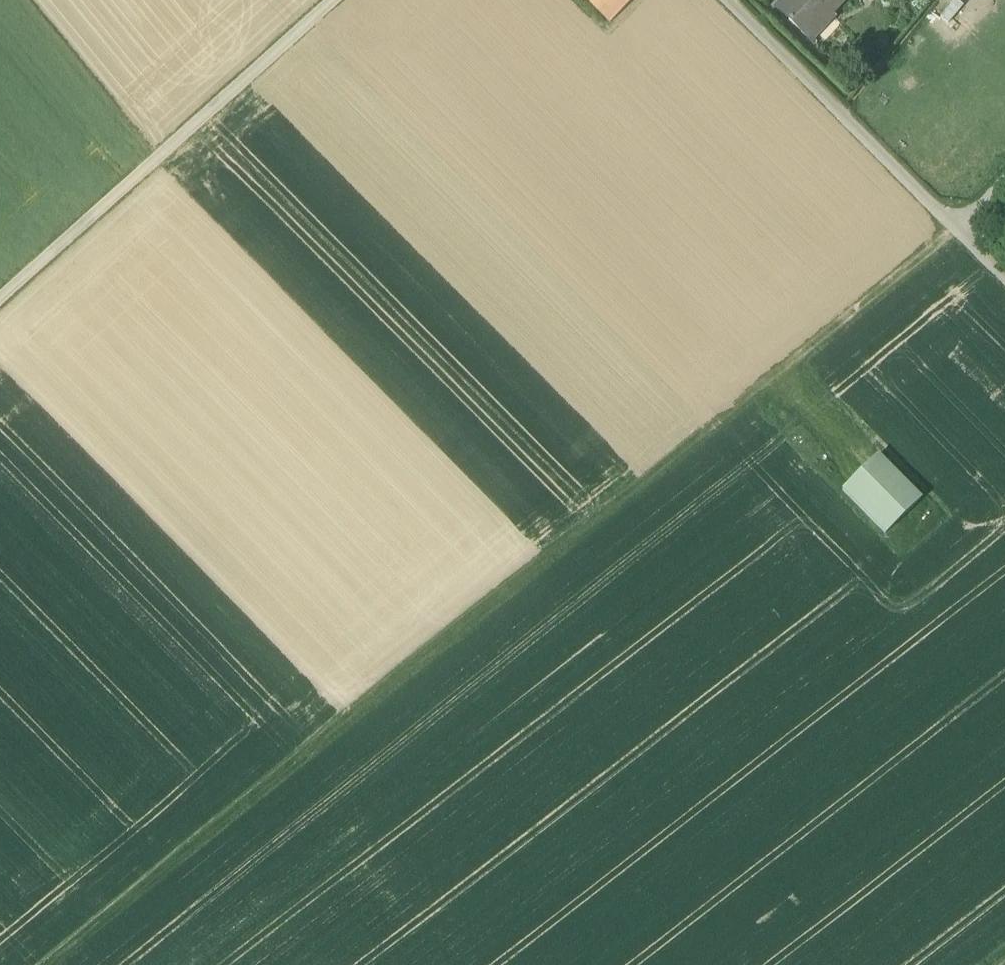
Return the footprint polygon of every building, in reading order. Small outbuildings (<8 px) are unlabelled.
[(610,22),(632,0),(588,0),(610,22)] [(775,8),(789,21),(788,22),(807,40),(844,0),(783,0),(775,8)] [(921,499),(878,455),(842,490),(885,534),(921,499)]
